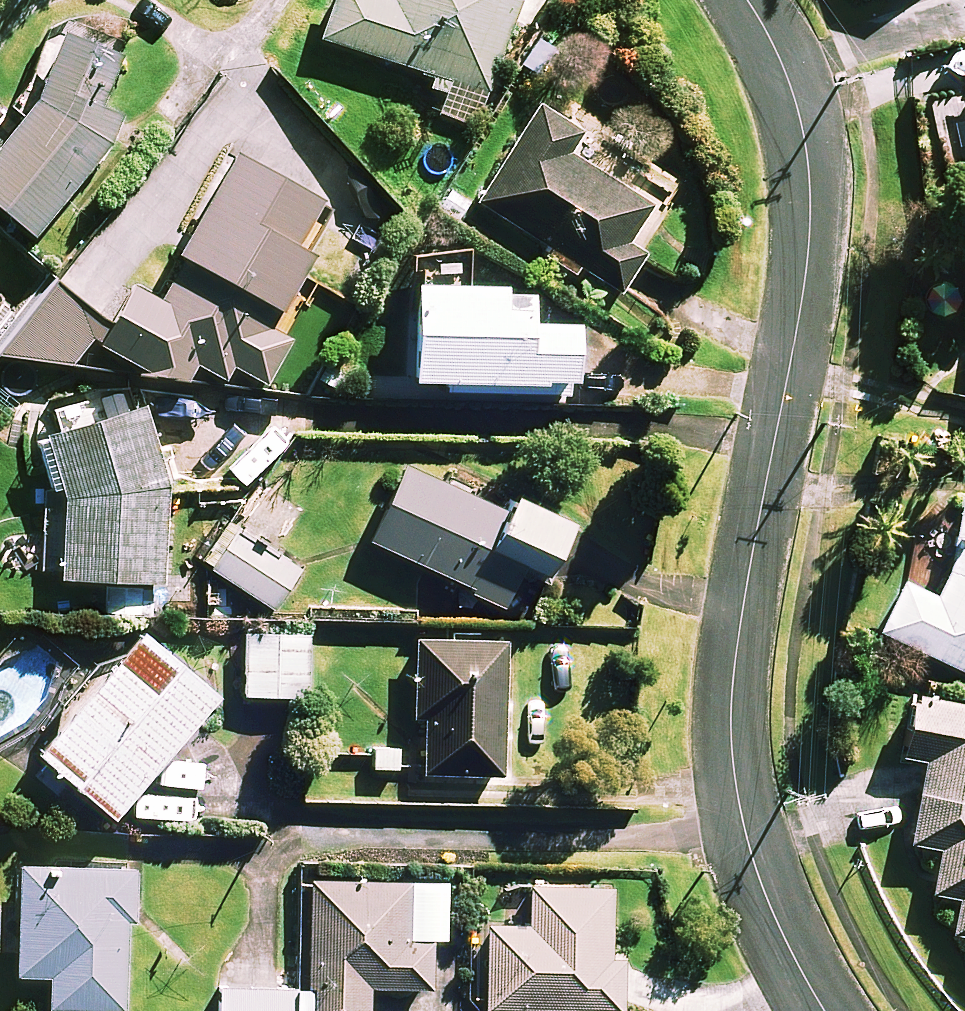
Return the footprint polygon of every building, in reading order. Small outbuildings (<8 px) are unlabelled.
[(390,4),(379,0),(336,0),(322,44),(450,86),(440,116),(476,128),(518,0),(391,0),(390,4)] [(34,102),(0,149),(0,220),(37,247),(112,145),(118,120),(103,112),(123,58),(59,35),(34,102)] [(539,111),(478,207),(548,252),(543,260),(575,280),(580,272),(620,298),(644,261),(626,250),(651,211),(572,161),(585,140),(539,111)] [(266,391),(273,376),(299,389),(310,368),(285,354),(290,344),(272,334),(333,218),(229,164),(154,307),(130,295),(114,326),(54,284),(0,355),(0,361),(75,370),(89,343),(185,393),(196,373),(225,388),(233,374),(266,391)] [(467,285),(415,284),(412,387),(572,391),(574,333),(526,331),(527,298),(467,297),(467,285)] [(55,578),(54,586),(101,587),(101,614),(160,615),(165,494),(133,388),(92,400),(90,394),(46,407),(56,439),(34,446),(44,493),(41,578),(55,578)] [(504,516),(405,470),(370,546),(504,608),(521,572),(545,583),(569,532),(509,505),(504,516)] [(958,506),(953,549),(930,601),(901,588),(879,639),(964,676),(964,507),(958,506)] [(298,574),(232,532),(207,571),(273,613),(298,574)] [(305,703),(308,639),(246,636),(243,700),(305,703)] [(214,704),(140,640),(35,760),(109,825),(214,704)] [(501,780),(506,648),(417,644),(414,721),(424,721),(422,777),(501,780)] [(914,698),(902,760),(926,765),(910,847),(940,853),(932,897),(959,902),(953,936),(964,939),(964,708),(914,698)] [(0,905),(0,960),(17,960),(16,979),(50,980),(49,1010),(123,1010),(126,925),(133,925),(134,873),(20,870),(19,906),(0,905)] [(308,886),(306,993),(305,1010),(368,1010),(368,992),(430,993),(431,947),(407,946),(408,887),(308,886)] [(530,890),(529,928),(484,926),(481,1010),(621,1010),(623,964),(609,964),(612,893),(530,890)] [(221,990),(220,1010),(296,1010),(296,991),(221,990)]
